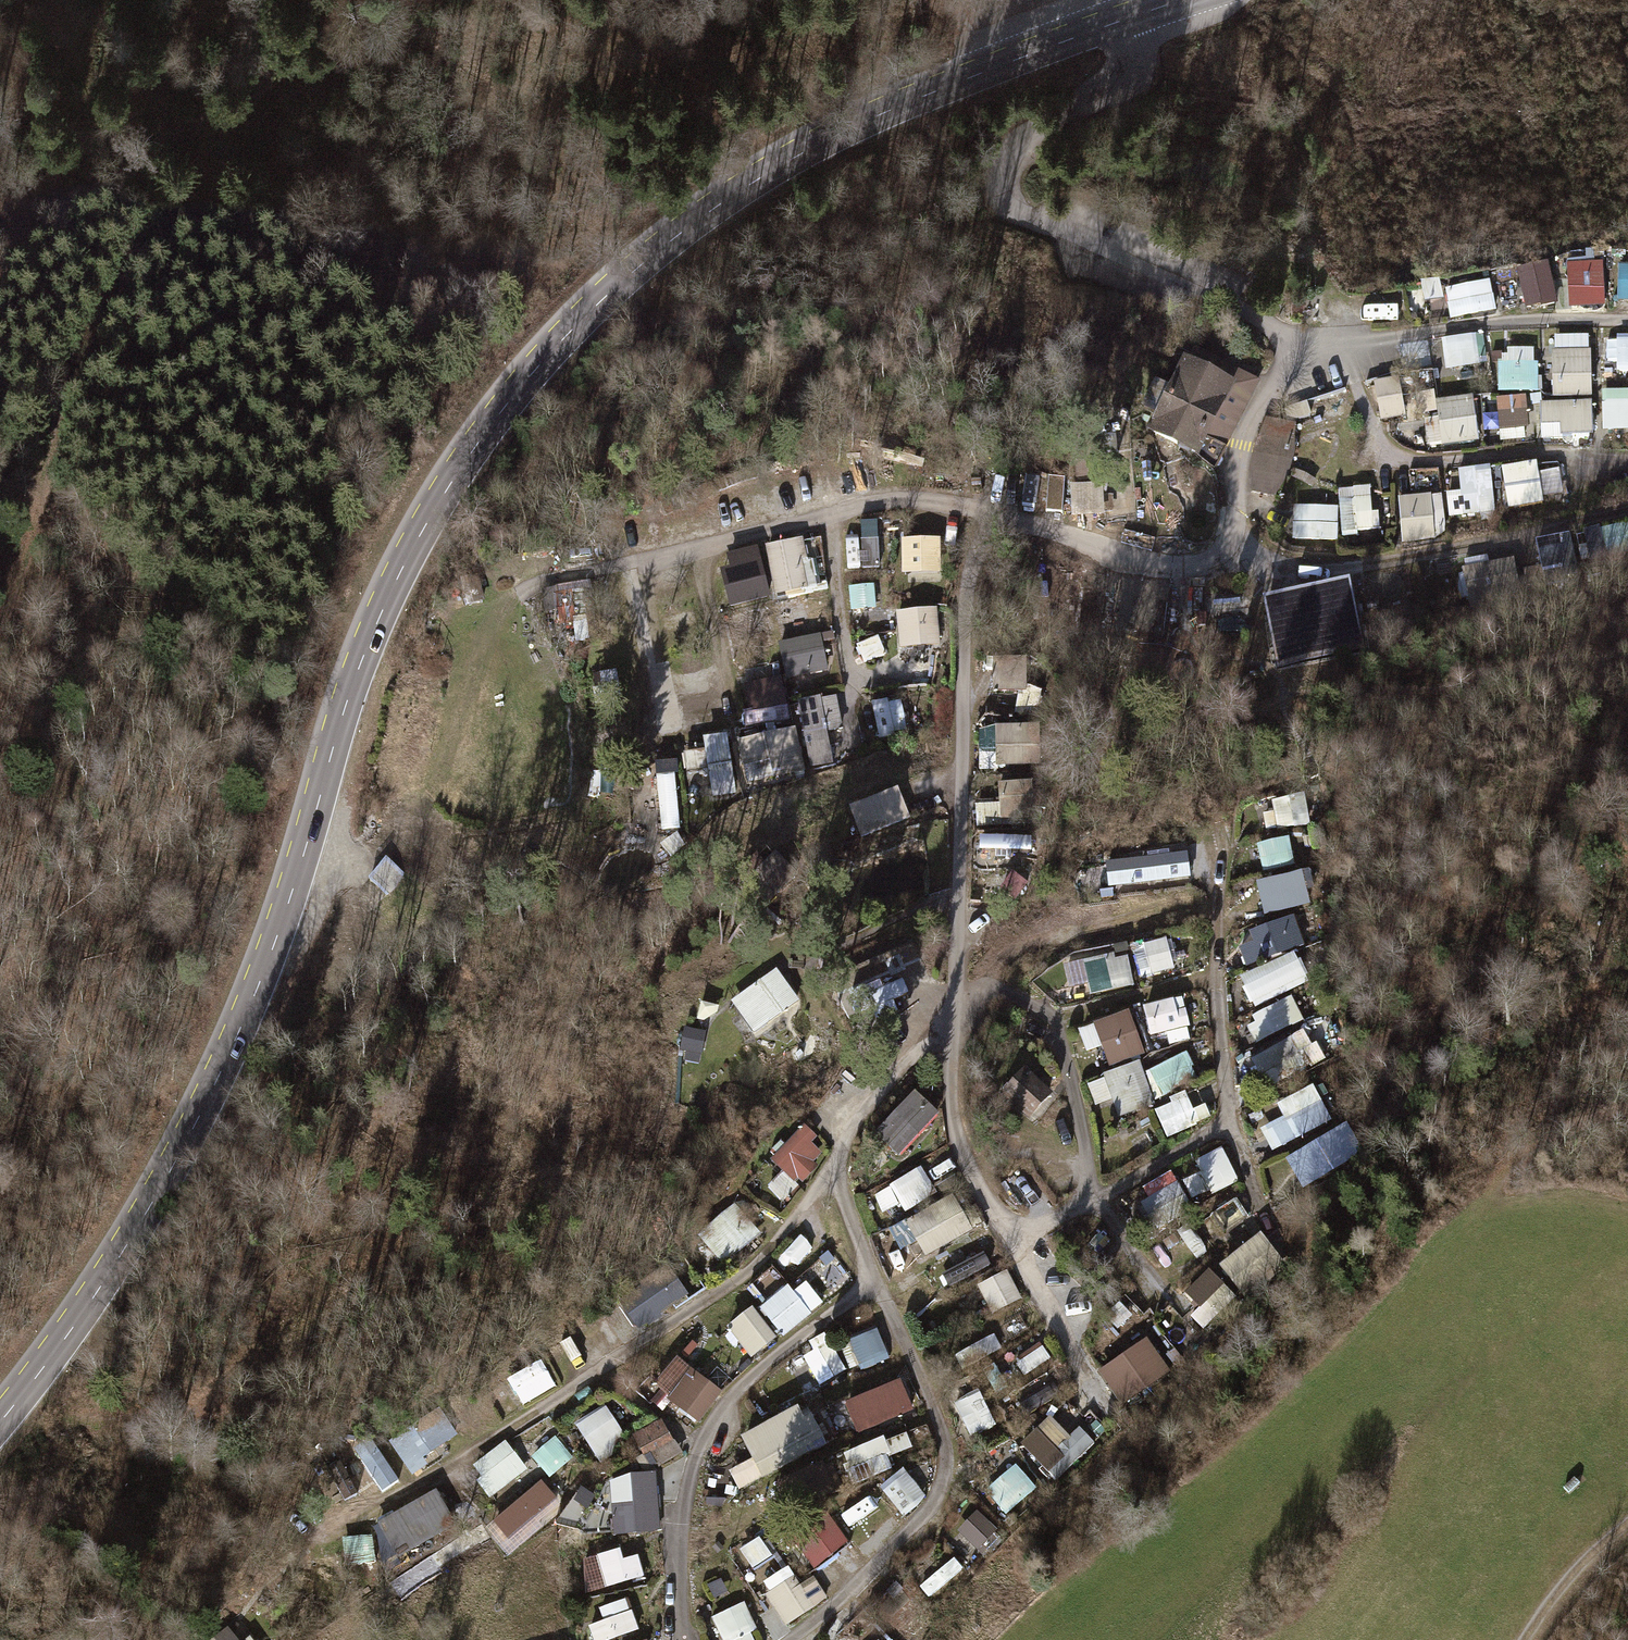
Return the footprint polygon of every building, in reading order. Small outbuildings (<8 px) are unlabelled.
[(1616,305),(1627,305),(1627,265),(1617,265),(1616,305)] [(1517,278),(1523,307),(1553,301),(1547,272),(1517,278)] [(1600,273),(1570,274),(1570,285),(1556,285),(1557,309),(1601,308),(1600,273)] [(1440,280),(1418,284),(1426,321),(1447,317),(1449,322),(1494,314),(1488,281),(1442,289),(1440,280)] [(1483,337),(1440,342),(1443,370),(1486,366),(1483,337)] [(1187,359),(1180,355),(1164,386),(1152,380),(1138,408),(1150,414),(1143,428),(1216,465),(1258,381),(1192,348),(1187,359)] [(1587,352),(1550,353),(1552,400),(1589,399),(1587,352)] [(1496,365),(1497,393),(1536,393),(1536,365),(1529,365),(1529,353),(1500,354),(1500,365),(1496,365)] [(1596,384),(1627,384),(1627,357),(1596,357),(1596,384)] [(1398,372),(1362,383),(1365,395),(1401,384),(1398,372)] [(1314,415),(1321,431),(1356,416),(1345,387),(1294,408),(1299,422),(1314,415)] [(1601,394),(1601,434),(1627,434),(1627,394),(1601,394)] [(1477,448),(1471,397),(1434,402),(1436,420),(1421,422),(1424,443),(1439,441),(1440,452),(1477,448)] [(1535,403),(1483,405),(1485,442),(1536,440),(1535,403)] [(1588,406),(1539,408),(1540,440),(1589,439),(1588,406)] [(1288,470),(1292,435),(1257,432),(1250,496),(1285,499),(1288,470)] [(1562,466),(1544,468),(1548,495),(1565,493),(1562,466)] [(1532,474),(1503,480),(1510,512),(1539,506),(1532,474)] [(1064,477),(1046,477),(1044,517),(1062,518),(1064,477)] [(1487,480),(1451,486),(1457,521),(1493,515),(1487,480)] [(1102,486),(1071,485),(1070,513),(1102,513),(1102,486)] [(1337,492),(1341,540),(1379,537),(1378,515),(1371,515),(1369,490),(1337,492)] [(1441,496),(1398,499),(1402,545),(1434,542),(1433,537),(1444,536),(1441,496)] [(1333,508),(1293,509),(1294,544),(1334,543),(1333,508)] [(866,523),(868,551),(894,550),(892,521),(866,523)] [(1581,535),(1584,549),(1577,550),(1581,569),(1627,560),(1627,526),(1581,535)] [(763,547),(774,595),(815,587),(810,562),(806,563),(801,539),(763,547)] [(926,545),(901,546),(902,574),(926,574),(926,545)] [(1558,547),(1532,549),(1536,583),(1561,581),(1558,547)] [(753,554),(718,562),(720,576),(725,575),(727,587),(755,581),(752,570),(756,569),(753,554)] [(1510,564),(1465,572),(1470,602),(1515,595),(1510,564)] [(1457,571),(1434,575),(1440,611),(1463,608),(1457,571)] [(1412,576),(1388,578),(1389,590),(1385,590),(1386,608),(1391,608),(1391,614),(1414,613),(1413,600),(1418,600),(1417,587),(1412,587),(1412,576)] [(585,585),(568,588),(569,598),(587,594),(585,585)] [(872,585),(848,587),(852,622),(875,620),(872,585)] [(1275,603),(1281,639),(1361,625),(1356,596),(1313,603),(1312,597),(1275,603)] [(1198,599),(1189,598),(1188,610),(1198,610),(1198,599)] [(936,610),(896,612),(898,645),(906,645),(907,672),(931,671),(929,644),(938,643),(936,610)] [(1208,618),(1194,619),(1195,633),(1210,631),(1208,618)] [(777,645),(785,680),(791,679),(794,693),(813,689),(810,675),(826,672),(818,636),(777,645)] [(875,637),(854,645),(863,665),(883,657),(875,637)] [(1019,694),(1013,714),(1035,720),(1043,697),(1025,691),(1026,660),(991,659),(990,693),(1019,694)] [(774,697),(752,699),(754,722),(776,720),(774,697)] [(798,705),(810,770),(831,766),(825,733),(840,731),(834,698),(798,705)] [(885,702),(869,705),(877,743),(893,739),(892,736),(906,733),(900,704),(886,707),(885,702)] [(793,730),(735,743),(740,767),(767,762),(771,781),(802,775),(793,730)] [(686,804),(733,797),(724,735),(699,738),(701,754),(679,757),(686,804)] [(976,751),(977,771),(1038,769),(1037,749),(976,751)] [(973,807),(974,830),(1033,827),(1033,817),(1042,817),(1041,795),(1032,795),(1032,784),(996,785),(996,806),(973,807)] [(862,836),(912,818),(902,791),(852,809),(862,836)] [(678,794),(641,796),(645,851),(681,849),(678,794)] [(1303,798),(1271,803),(1273,815),(1263,816),(1266,834),(1308,827),(1303,798)] [(1287,840),(1256,846),(1261,874),(1293,868),(1290,857),(1300,855),(1297,842),(1288,844),(1287,840)] [(974,844),(975,873),(1025,871),(1024,841),(974,844)] [(1150,866),(1124,871),(1128,894),(1154,889),(1150,866)] [(1263,882),(1267,914),(1315,908),(1312,877),(1263,882)] [(1284,922),(1251,935),(1263,964),(1295,951),(1293,945),(1303,941),(1296,924),(1286,928),(1284,922)] [(1160,949),(1135,954),(1141,979),(1166,973),(1160,949)] [(1085,987),(1087,1000),(1136,992),(1131,958),(1114,961),(1113,955),(1064,963),(1069,990),(1085,987)] [(1293,956),(1237,979),(1251,1014),(1307,991),(1293,956)] [(775,970),(727,1002),(738,1018),(731,1024),(739,1036),(747,1031),(753,1040),(800,1008),(775,970)] [(1181,999),(1143,1009),(1151,1039),(1164,1035),(1168,1050),(1189,1045),(1185,1031),(1189,1029),(1181,999)] [(1287,1003),(1250,1021),(1253,1028),(1246,1031),(1255,1049),(1299,1028),(1287,1003)] [(1101,1050),(1109,1070),(1142,1057),(1126,1014),(1076,1032),(1085,1056),(1101,1050)] [(1295,1037),(1250,1062),(1269,1095),(1314,1069),(1295,1037)] [(701,1040),(687,1039),(683,1069),(697,1071),(701,1040)] [(1143,1075),(1156,1102),(1197,1082),(1184,1055),(1143,1075)] [(1023,1067),(998,1093),(1029,1121),(1053,1094),(1023,1067)] [(1102,1078),(1117,1121),(1145,1112),(1149,1110),(1135,1067),(1102,1078)] [(1258,1131),(1272,1157),(1331,1126),(1311,1088),(1275,1107),(1282,1119),(1258,1131)] [(938,1114),(913,1091),(872,1134),(897,1158),(938,1114)] [(1153,1113),(1167,1142),(1212,1120),(1205,1106),(1193,1112),(1183,1093),(1167,1101),(1169,1105),(1153,1113)] [(802,1127),(769,1160),(780,1171),(763,1188),(782,1206),(798,1189),(792,1184),(826,1150),(802,1127)] [(1334,1136),(1285,1164),(1297,1184),(1345,1157),(1334,1136)] [(1210,1194),(1212,1199),(1238,1186),(1220,1151),(1195,1164),(1201,1175),(1182,1184),(1191,1204),(1210,1194)] [(921,1169),(888,1186),(904,1216),(958,1188),(953,1178),(931,1189),(921,1169)] [(1136,1207),(1153,1235),(1191,1212),(1169,1174),(1147,1187),(1153,1196),(1136,1207)] [(1218,1213),(1213,1216),(1224,1234),(1246,1220),(1236,1202),(1227,1207),(1226,1205),(1217,1210),(1218,1213)] [(961,1205),(936,1219),(949,1242),(974,1227),(961,1205)] [(734,1206),(695,1238),(720,1268),(759,1236),(734,1206)] [(957,1269),(964,1282),(997,1263),(982,1237),(956,1251),(964,1265),(957,1269)] [(1223,1270),(1245,1296),(1278,1268),(1256,1242),(1223,1270)] [(830,1255),(809,1272),(825,1292),(847,1275),(830,1255)] [(1006,1272),(975,1290),(992,1319),(1022,1301),(1006,1272)] [(1186,1322),(1200,1337),(1237,1303),(1213,1277),(1186,1303),(1195,1313),(1186,1322)] [(657,1280),(620,1307),(638,1331),(675,1305),(657,1280)] [(760,1315),(781,1339),(789,1332),(769,1307),(760,1315)] [(747,1310),(725,1329),(751,1360),(773,1341),(747,1310)] [(1020,1318),(1008,1324),(1017,1339),(1029,1332),(1020,1318)] [(848,1344),(839,1348),(849,1372),(858,1368),(860,1372),(887,1361),(873,1329),(847,1340),(848,1344)] [(802,1361),(818,1392),(845,1377),(822,1336),(806,1344),(812,1355),(802,1361)] [(993,1336),(952,1358),(962,1376),(1003,1354),(993,1336)] [(1145,1340),(1095,1376),(1121,1412),(1171,1377),(1145,1340)] [(1029,1371),(1052,1357),(1044,1345),(1022,1359),(1029,1371)] [(720,1394),(674,1359),(652,1388),(698,1423),(720,1394)] [(541,1363),(504,1381),(516,1408),(554,1390),(541,1363)] [(1015,1402),(1023,1415),(1058,1393),(1049,1380),(1015,1402)] [(900,1381),(843,1405),(856,1434),(912,1411),(900,1381)] [(605,1407),(574,1425),(598,1465),(629,1447),(605,1407)] [(798,1409),(739,1437),(761,1482),(809,1459),(805,1452),(823,1443),(810,1416),(803,1419),(798,1409)] [(954,1424),(966,1448),(995,1434),(983,1410),(954,1424)] [(668,1440),(660,1421),(632,1434),(640,1452),(668,1440)] [(901,1429),(841,1454),(850,1475),(910,1450),(901,1429)] [(1029,1457),(1054,1482),(1092,1445),(1076,1429),(1054,1451),(1045,1442),(1029,1457)] [(570,1459),(547,1432),(537,1441),(543,1449),(530,1460),(546,1479),(570,1459)] [(438,1440),(415,1453),(423,1466),(445,1453),(438,1440)] [(479,1458),(495,1485),(519,1470),(503,1443),(479,1458)] [(1015,1467),(984,1495),(1006,1520),(1037,1492),(1015,1467)] [(316,1502),(329,1495),(315,1468),(301,1475),(316,1502)] [(902,1519),(925,1498),(901,1470),(887,1482),(895,1492),(886,1501),(902,1519)] [(377,1474),(338,1496),(346,1511),(385,1489),(377,1474)] [(635,1530),(651,1530),(651,1479),(631,1479),(631,1512),(618,1512),(618,1535),(635,1535),(635,1530)] [(540,1494),(513,1509),(519,1520),(522,1519),(529,1531),(551,1519),(543,1506),(546,1504),(540,1494)] [(375,1519),(389,1559),(458,1535),(443,1495),(375,1519)] [(885,1521),(868,1502),(839,1528),(856,1547),(885,1521)] [(792,1539),(812,1564),(835,1546),(814,1521),(792,1539)] [(963,1539),(980,1557),(998,1541),(981,1522),(963,1539)] [(370,1532),(355,1535),(363,1574),(377,1571),(370,1532)] [(583,1586),(588,1594),(605,1589),(607,1596),(646,1584),(637,1556),(622,1561),(618,1550),(582,1561),(583,1586)] [(769,1559),(753,1570),(763,1586),(780,1575),(769,1559)] [(916,1589),(927,1602),(963,1572),(952,1560),(916,1589)] [(718,1575),(703,1583),(711,1598),(726,1590),(718,1575)] [(794,1577),(762,1597),(782,1629),(814,1610),(794,1577)] [(591,1639),(617,1639),(638,1632),(631,1612),(627,1614),(622,1601),(597,1610),(601,1623),(586,1628),(591,1639)] [(709,1619),(718,1639),(751,1639),(749,1636),(754,1634),(743,1605),(709,1619)] [(892,1639),(916,1639),(929,1629),(911,1609),(885,1632),(892,1639)]
